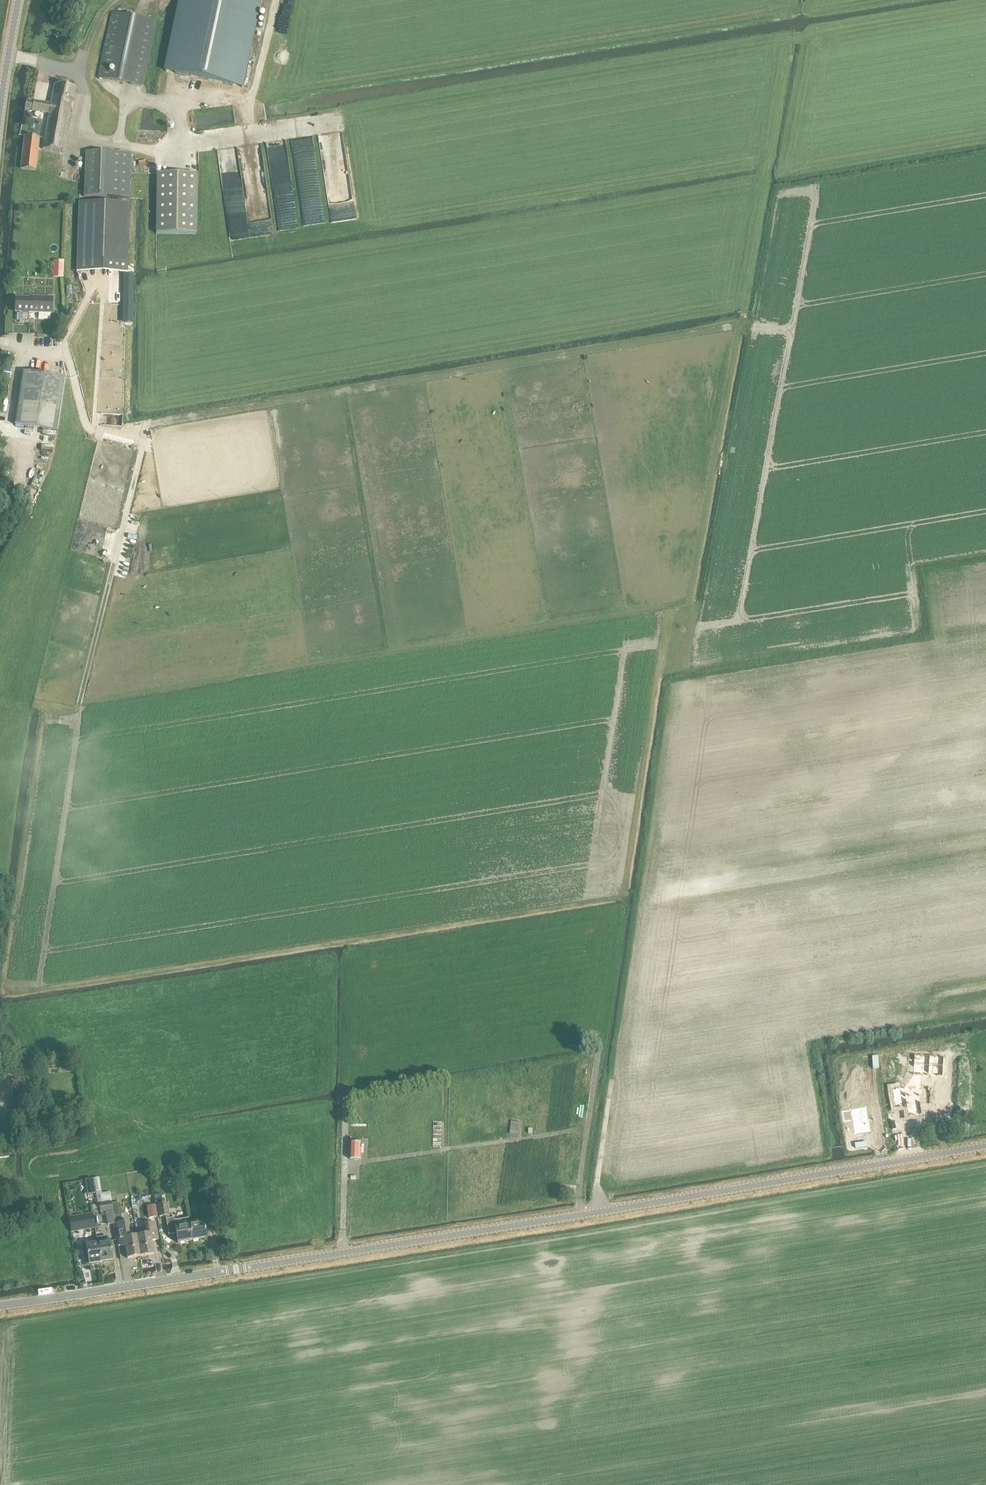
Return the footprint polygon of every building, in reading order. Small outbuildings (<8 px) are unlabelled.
[(165,72),(244,88),(263,0),(180,0),(165,72)] [(156,21),(113,12),(99,77),(143,86),(156,21)] [(71,100),(73,100),(75,88),(54,84),(51,103),(33,100),(33,101),(27,100),(25,108),(31,109),(31,110),(49,113),(42,148),(62,151),(71,100)] [(20,168),(35,169),(39,136),(24,135),(20,168)] [(84,196),(129,197),(130,153),(86,151),(84,196)] [(195,234),(196,174),(156,173),(155,233),(195,234)] [(78,203),(76,263),(128,265),(129,227),(131,204),(78,203)] [(53,261),(52,277),(63,277),(63,261),(53,261)] [(123,274),(122,323),(132,323),(134,274),(123,274)] [(51,313),(52,297),(29,296),(29,293),(25,293),(25,297),(16,297),(15,311),(20,311),(19,322),(29,322),(29,312),(51,313)] [(57,430),(65,378),(23,371),(15,424),(57,430)] [(943,1076),(944,1057),(915,1055),(914,1075),(943,1076)] [(907,1085),(894,1087),(895,1106),(907,1106),(907,1116),(922,1115),(920,1094),(907,1095),(907,1085)] [(867,1106),(851,1109),(851,1110),(853,1120),(855,1133),(871,1131),(867,1106)] [(509,1135),(518,1136),(519,1122),(511,1121),(509,1135)] [(350,1143),(349,1160),(360,1160),(360,1143),(350,1143)] [(9,1157),(7,1145),(0,1146),(0,1158),(9,1157)] [(87,1183),(88,1191),(96,1190),(94,1178),(88,1179),(89,1183),(87,1183)] [(99,1178),(94,1178),(96,1190),(98,1205),(99,1205),(111,1203),(110,1192),(102,1193),(99,1178)] [(204,1215),(219,1212),(217,1200),(202,1203),(204,1215)] [(117,1202),(111,1203),(113,1211),(114,1223),(117,1223),(123,1222),(122,1214),(119,1214),(117,1202)] [(111,1203),(99,1205),(100,1213),(105,1212),(113,1211),(111,1203)] [(177,1243),(192,1240),(189,1224),(188,1218),(174,1220),(173,1217),(173,1218),(168,1218),(166,1203),(157,1205),(159,1217),(165,1216),(168,1235),(169,1235),(175,1233),(177,1243)] [(113,1211),(105,1212),(107,1224),(114,1223),(113,1211)] [(76,1231),(94,1228),(92,1212),(74,1215),(76,1231)] [(128,1237),(126,1221),(123,1222),(117,1223),(120,1246),(125,1245),(127,1258),(140,1256),(137,1236),(128,1237)] [(203,1221),(189,1224),(192,1240),(206,1238),(203,1221)] [(147,1234),(137,1236),(140,1256),(153,1254),(151,1240),(157,1240),(154,1223),(146,1224),(147,1234)] [(107,1236),(97,1238),(98,1244),(101,1262),(112,1260),(109,1243),(107,1236)] [(98,1244),(86,1246),(89,1264),(101,1262),(98,1244)]
